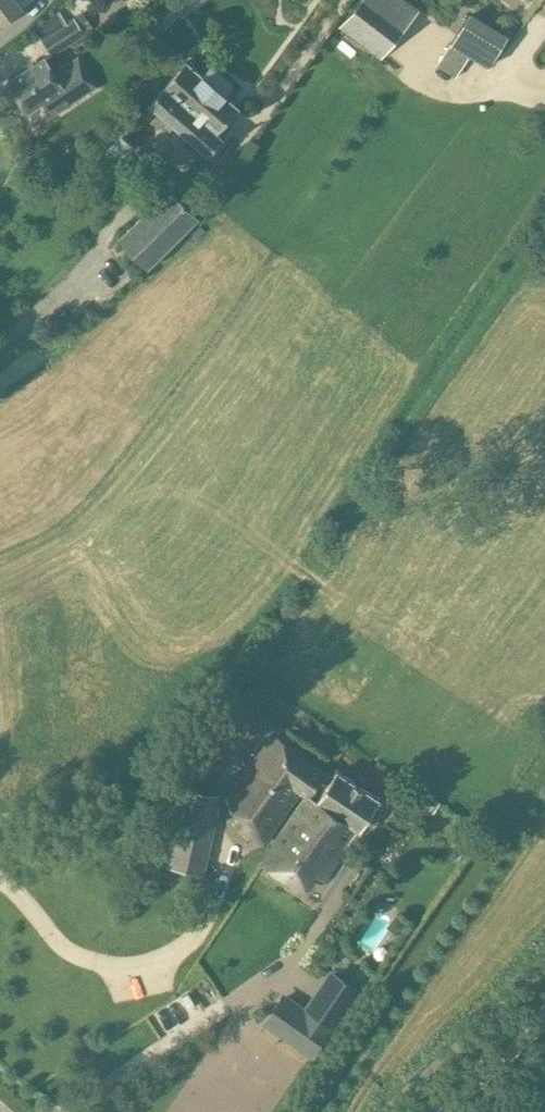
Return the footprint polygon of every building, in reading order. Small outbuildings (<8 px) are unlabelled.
[(22,7),(32,0),(0,0),(0,24),(22,7)] [(407,0),(360,0),(340,27),(383,58),(420,9),(407,0)] [(44,36),(42,38),(53,55),(86,35),(85,33),(93,27),(84,12),(75,18),(74,17),(67,21),(44,36)] [(451,43),(489,67),(508,35),(470,12),(451,43)] [(435,64),(453,76),(467,55),(449,43),(435,64)] [(53,115),(73,102),(98,85),(79,55),(54,72),(45,58),(9,82),(28,111),(43,101),(53,115)] [(218,131),(239,107),(226,95),(226,94),(234,84),(212,65),(203,74),(202,75),(186,60),(150,101),(122,134),(120,132),(108,146),(123,159),(135,145),(130,141),(158,108),(209,153),(224,136),(218,131)] [(149,268),(200,217),(172,188),(121,239),(149,268)] [(306,798),(309,793),(311,795),(326,773),(317,767),(275,735),(229,797),(253,813),(242,828),(265,843),(299,793),(306,798)] [(309,793),(306,798),(262,863),(300,889),(312,871),(325,879),(359,829),(360,829),(381,800),(338,771),(319,800),(311,795),(309,793)] [(208,875),(226,797),(187,789),(169,866),(208,875)] [(283,997),(268,1018),(311,1048),(330,1021),(354,987),(331,972),(308,1006),(304,1011),(283,997)]
